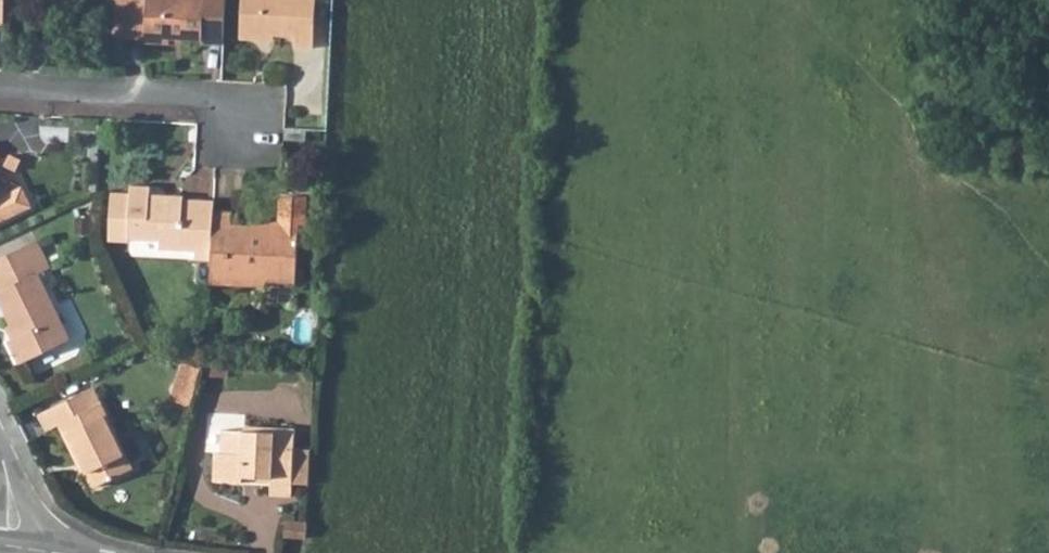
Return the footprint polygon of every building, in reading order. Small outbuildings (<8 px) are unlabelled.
[(113,35),(146,37),(146,38),(172,40),(173,34),(204,36),(205,40),(225,42),(227,0),(115,0),(113,35)] [(243,36),(268,38),(268,33),(298,35),(298,45),(317,46),(318,0),(245,0),(243,36)] [(31,201),(21,181),(0,192),(0,217),(31,201)] [(161,243),(200,246),(200,242),(213,242),(215,208),(216,197),(186,196),(186,192),(153,190),(153,183),(131,182),(131,188),(113,187),(111,235),(131,236),(131,231),(161,233),(161,243)] [(234,208),(215,208),(213,242),(213,255),(211,279),(267,282),(267,275),(296,277),(300,218),(307,219),(309,190),(295,189),(281,192),(280,216),(272,215),(263,222),(234,221),(234,208)] [(0,252),(0,295),(17,330),(9,334),(21,358),(69,335),(37,268),(49,262),(35,236),(0,252)] [(200,242),(200,246),(200,253),(213,255),(213,242),(200,242)] [(94,384),(45,409),(52,425),(60,421),(80,460),(85,459),(98,483),(133,466),(94,384)] [(216,480),(226,480),(246,481),(246,476),(255,476),(255,481),(273,482),(273,495),(294,496),(294,482),(296,448),(297,428),(246,425),(246,431),(228,430),(224,429),(223,452),(217,452),(216,480)] [(296,448),(294,482),(309,483),(311,449),(296,448)] [(285,520),(284,536),(306,538),(308,521),(285,520)]
